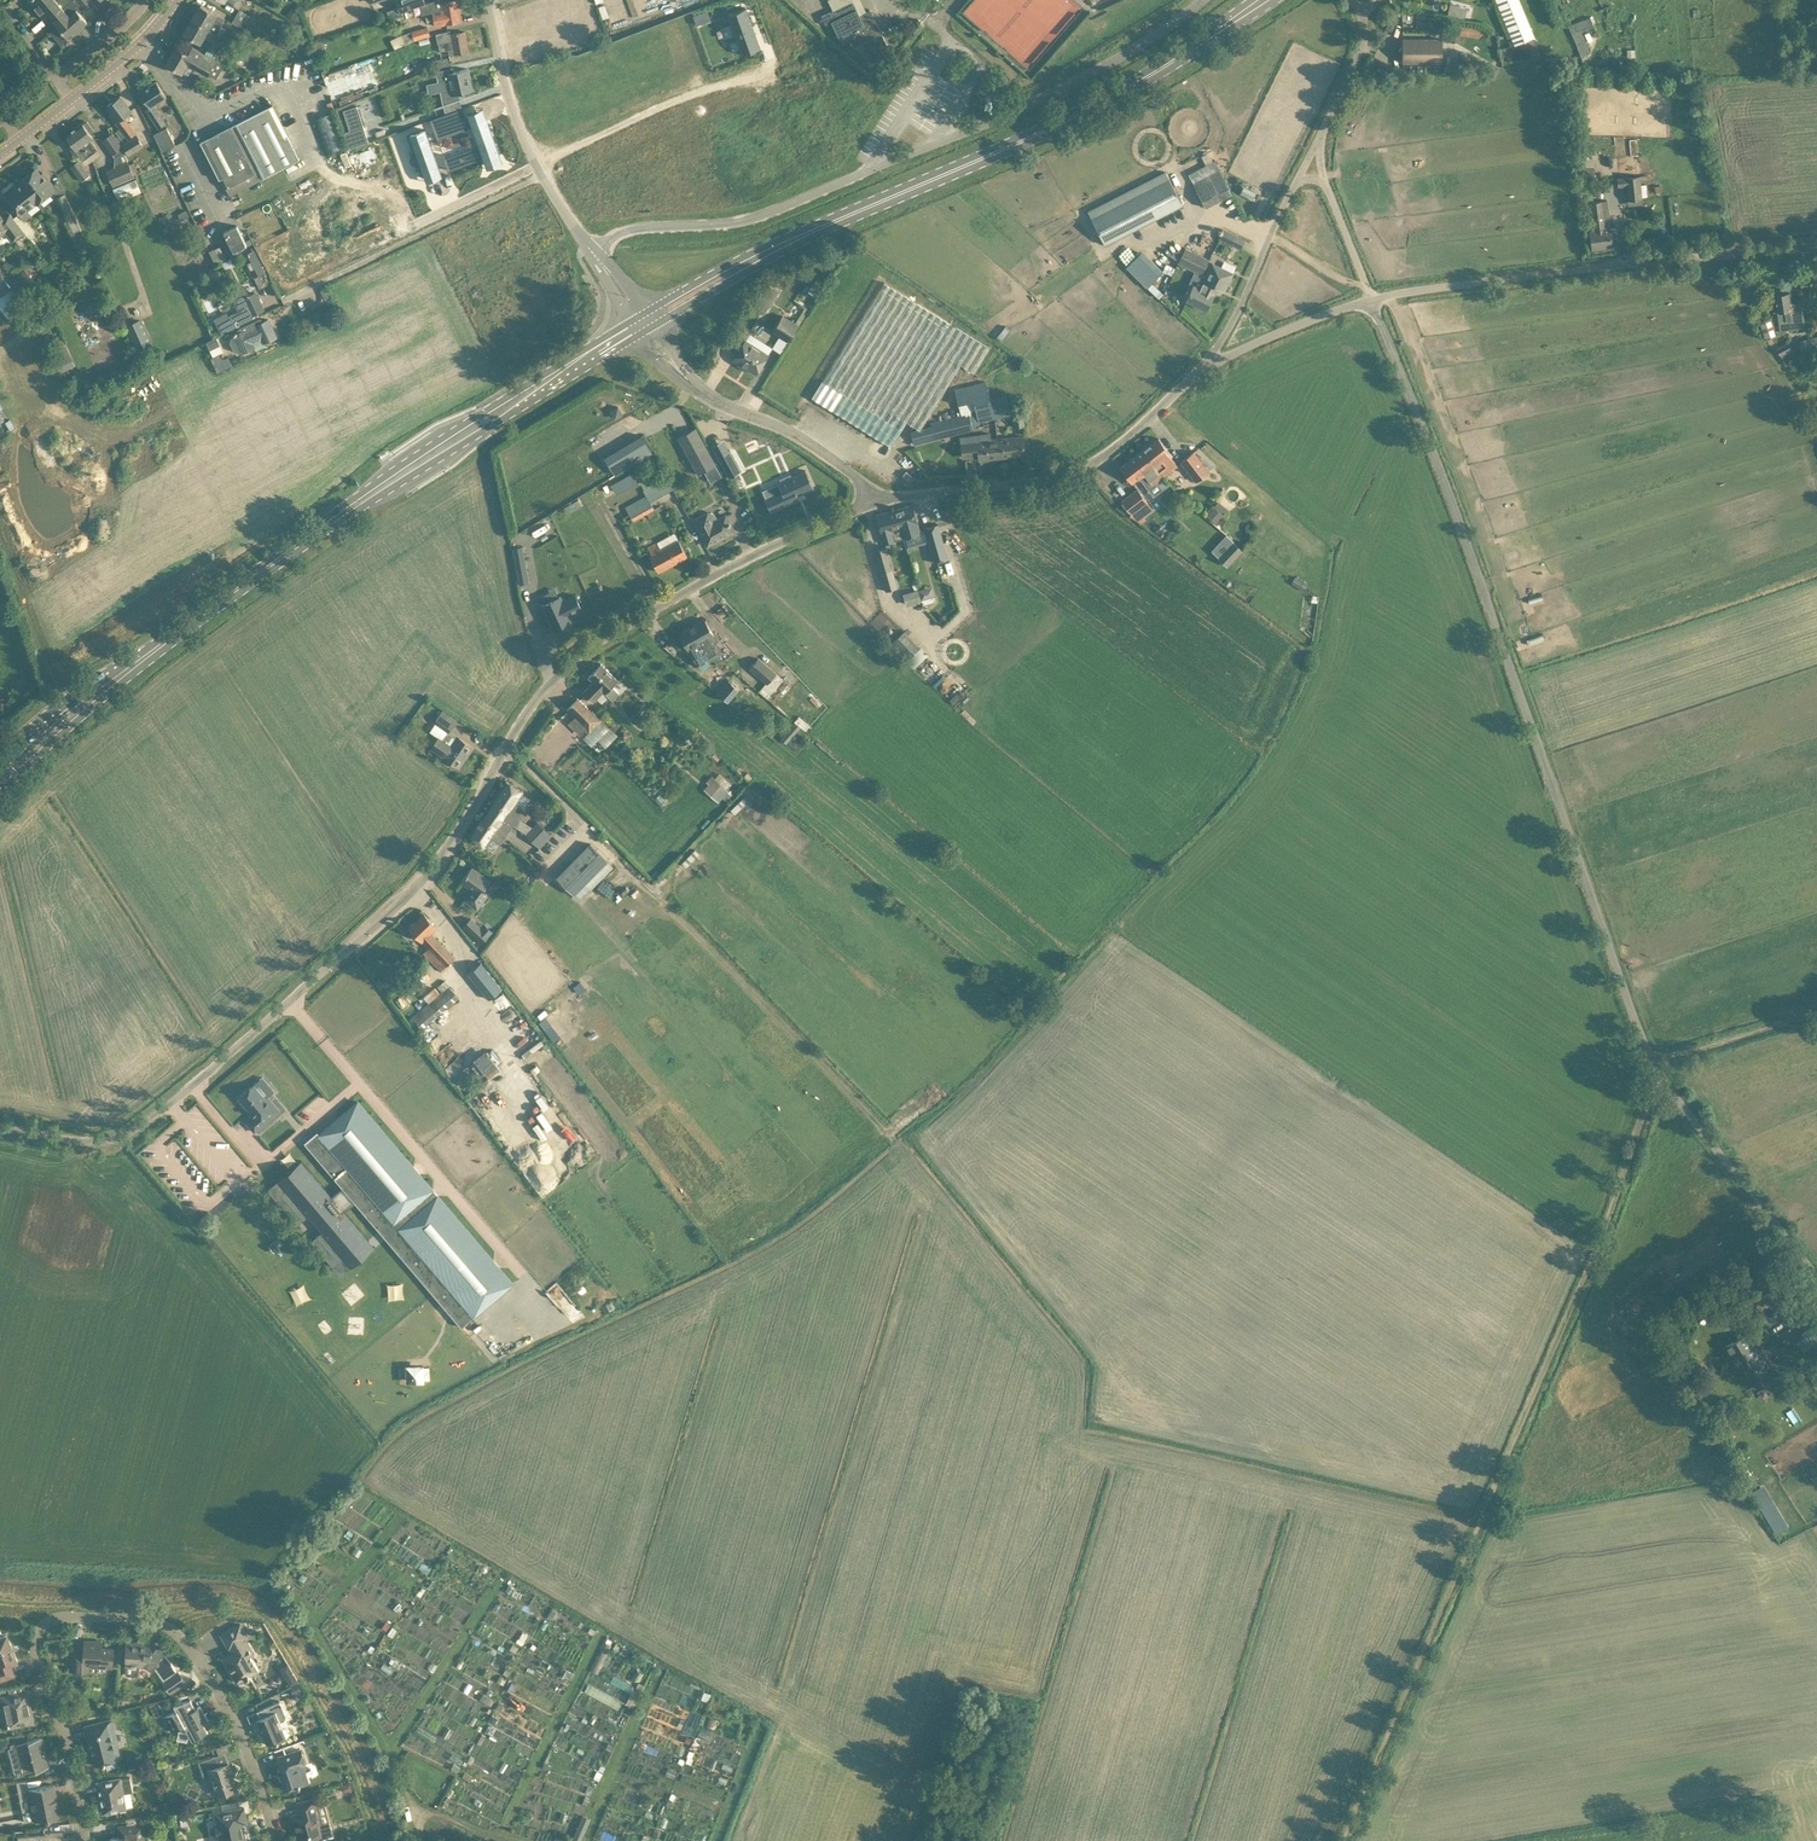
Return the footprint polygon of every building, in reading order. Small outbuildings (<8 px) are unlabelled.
[(28,1),(40,15),(45,10),(49,14),(53,19),(65,10),(63,8),(72,0),(29,0),(28,1)] [(53,19),(58,25),(57,26),(68,38),(88,22),(80,13),(79,12),(84,8),(77,0),(72,0),(63,8),(65,10),(53,19)] [(92,1),(91,0),(77,0),(84,8),(92,1)] [(399,7),(400,12),(421,4),(425,3),(424,0),(396,0),(399,7)] [(421,4),(423,15),(433,13),(435,26),(449,23),(461,21),(457,0),(453,0),(443,2),(443,0),(434,0),(425,3),(421,4)] [(937,2),(938,0),(927,0),(922,7),(929,12),(937,2)] [(1535,37),(1519,0),(1496,0),(1515,46),(1535,37)] [(831,11),(821,16),(825,24),(832,21),(837,33),(843,44),(850,40),(853,46),(854,46),(862,42),(871,62),(891,53),(879,29),(870,10),(866,12),(860,15),(853,1),(831,11)] [(217,33),(225,19),(217,15),(217,14),(201,5),(193,19),(209,29),(209,28),(217,33)] [(1449,5),(1446,16),(1464,21),(1467,9),(1449,5)] [(746,7),(728,13),(742,54),(760,47),(752,23),(754,22),(751,16),(749,17),(746,7)] [(248,23),(252,17),(239,9),(235,16),(244,21),(248,23)] [(235,16),(232,22),(240,26),(244,21),(235,16)] [(208,48),(212,42),(204,37),(209,29),(193,19),(184,34),(200,43),(208,48)] [(1479,38),(1481,24),(1457,21),(1455,34),(1479,38)] [(1388,23),(1385,29),(1392,32),(1394,26),(1388,23)] [(412,31),(415,40),(430,35),(428,27),(412,31)] [(450,30),(436,33),(438,43),(438,42),(440,51),(448,49),(449,54),(450,54),(469,51),(465,31),(453,33),(451,34),(450,30)] [(1441,64),(1442,39),(1402,38),(1402,63),(1441,64)] [(319,58),(327,55),(322,40),(314,42),(319,58)] [(177,46),(166,64),(181,73),(188,62),(196,67),(208,74),(216,79),(224,65),(216,61),(214,59),(209,57),(203,53),(192,47),(188,53),(177,46)] [(432,60),(415,64),(416,71),(424,70),(452,64),(451,62),(450,56),(441,58),(432,60)] [(453,67),(436,71),(438,81),(444,80),(447,90),(441,91),(443,104),(444,105),(460,99),(460,98),(459,93),(473,90),(468,68),(454,71),(453,70),(454,70),(453,67)] [(444,80),(438,81),(426,84),(428,94),(441,91),(447,90),(444,80)] [(158,128),(166,123),(154,105),(167,97),(157,81),(139,92),(149,107),(146,109),(158,128)] [(132,111),(120,96),(118,97),(116,97),(114,99),(114,100),(107,105),(112,112),(109,114),(120,128),(126,136),(128,139),(136,133),(132,129),(124,117),(132,111)] [(461,108),(460,99),(444,105),(445,114),(461,108)] [(262,178),(300,159),(272,105),(201,141),(225,188),(258,171),(262,178)] [(357,106),(343,110),(350,130),(344,132),(349,147),(369,141),(364,126),(357,106)] [(425,129),(409,134),(425,178),(426,182),(442,176),(441,173),(449,170),(483,157),(486,165),(487,169),(503,163),(501,159),(486,118),(484,111),(483,108),(483,107),(467,113),(469,117),(469,118),(472,127),(478,142),(444,154),(443,154),(435,157),(425,129)] [(333,112),(317,117),(330,152),(345,146),(333,112)] [(94,130),(87,121),(83,123),(82,122),(72,129),(90,155),(98,149),(91,140),(94,138),(90,133),(94,130)] [(166,126),(153,133),(162,151),(175,145),(166,126)] [(120,128),(116,131),(121,139),(126,136),(120,128)] [(90,155),(72,129),(65,134),(70,141),(66,143),(77,157),(80,154),(84,159),(90,155)] [(113,132),(102,140),(112,155),(112,154),(115,157),(124,151),(122,148),(123,147),(113,132)] [(129,154),(143,146),(137,135),(123,144),(129,154)] [(1188,172),(1206,207),(1232,194),(1214,159),(1188,172)] [(81,180),(90,174),(79,160),(71,166),(81,180)] [(113,186),(135,177),(128,160),(106,169),(113,186)] [(1594,166),(1586,167),(1587,178),(1595,177),(1594,166)] [(40,174),(36,168),(20,180),(21,182),(22,181),(37,201),(37,202),(38,203),(55,190),(52,186),(53,185),(43,172),(40,174)] [(1642,198),(1640,175),(1617,178),(1618,187),(1626,186),(1627,200),(1642,198)] [(1182,205),(1169,178),(1092,218),(1105,244),(1182,205)] [(136,179),(113,188),(119,201),(141,192),(136,179)] [(25,220),(26,219),(31,215),(27,210),(37,202),(38,203),(37,202),(37,201),(22,181),(21,182),(20,180),(20,181),(21,182),(15,187),(16,188),(6,196),(14,206),(19,213),(25,220)] [(1246,185),(1242,193),(1256,199),(1259,191),(1246,185)] [(67,219),(74,215),(64,193),(56,197),(67,219)] [(1595,229),(1589,229),(1590,237),(1592,249),(1612,246),(1611,238),(1616,237),(1615,227),(1609,228),(1609,227),(1608,218),(1603,219),(1600,201),(1592,203),(1595,229)] [(181,220),(190,216),(186,209),(178,213),(181,220)] [(0,213),(0,235),(6,231),(13,241),(25,232),(31,239),(14,217),(11,213),(4,218),(0,213)] [(164,225),(171,221),(167,213),(159,217),(164,225)] [(237,225),(224,232),(233,251),(247,245),(237,225)] [(1223,228),(1219,238),(1231,244),(1236,234),(1223,228)] [(1201,274),(1208,259),(1185,248),(1183,252),(1179,261),(1178,262),(1201,274)] [(1170,254),(1170,255),(1179,261),(1183,252),(1179,249),(1170,254)] [(253,276),(264,270),(253,250),(243,256),(253,276)] [(1141,252),(1127,266),(1147,287),(1161,273),(1141,252)] [(14,274),(24,267),(16,258),(7,265),(14,274)] [(1224,290),(1233,273),(1212,263),(1200,288),(1193,285),(1186,299),(1206,309),(1217,286),(1224,290)] [(1168,264),(1164,272),(1171,275),(1175,268),(1168,264)] [(24,268),(16,275),(23,284),(32,277),(24,268)] [(0,294),(1,294),(9,287),(10,287),(11,286),(12,285),(0,270),(0,294)] [(907,421),(916,427),(923,425),(961,364),(974,372),(990,347),(949,322),(884,282),(812,397),(878,437),(878,438),(891,446),(907,421)] [(81,283),(78,286),(80,290),(84,291),(87,287),(85,283),(81,283)] [(769,307),(779,291),(768,284),(758,301),(769,307)] [(229,316),(220,321),(226,332),(237,326),(244,323),(259,315),(257,312),(264,309),(260,303),(262,302),(260,298),(258,299),(255,292),(249,295),(244,286),(231,293),(235,302),(234,303),(237,310),(238,311),(231,314),(229,316)] [(1785,292),(1785,289),(1777,290),(1777,293),(1776,293),(1777,303),(1774,303),(1776,311),(1779,311),(1781,323),(1794,321),(1795,328),(1805,326),(1802,302),(1792,303),(1790,291),(1785,292)] [(23,386),(45,373),(4,299),(0,301),(0,345),(23,386)] [(788,340),(798,325),(784,316),(773,331),(788,340)] [(232,337),(230,342),(234,350),(238,352),(241,351),(242,352),(254,347),(252,342),(262,338),(264,342),(276,336),(268,319),(262,322),(261,318),(238,329),(239,332),(237,333),(237,332),(234,333),(235,334),(234,335),(234,336),(232,337)] [(1764,339),(1777,336),(1772,318),(1759,322),(1764,339)] [(138,351),(152,345),(140,319),(126,325),(138,351)] [(747,336),(749,333),(745,330),(743,333),(742,332),(731,349),(737,353),(733,360),(747,369),(748,368),(756,373),(768,354),(746,340),(748,337),(747,336)] [(1816,347),(1816,335),(1814,336),(1800,340),(1803,351),(1816,347)] [(217,337),(207,342),(210,349),(220,344),(217,337)] [(1784,362),(1796,356),(1789,342),(1777,348),(1784,362)] [(62,371),(75,365),(70,353),(56,359),(62,371)] [(994,417),(990,399),(986,382),(955,389),(958,404),(973,400),(978,421),(994,417)] [(994,417),(1010,413),(1006,396),(990,399),(994,417)] [(1014,427),(1024,426),(1022,412),(1012,413),(1014,427)] [(933,427),(911,433),(912,434),(914,444),(973,429),(970,417),(969,413),(932,423),(933,427)] [(695,427),(678,437),(699,474),(716,464),(695,427)] [(991,439),(990,433),(980,434),(981,441),(977,442),(979,460),(1003,457),(1000,438),(991,439)] [(1025,454),(1023,435),(1001,438),(1000,438),(1003,457),(1025,454)] [(1162,476),(1177,464),(1168,454),(1170,452),(1159,437),(1143,449),(1154,464),(1153,465),(1162,476)] [(760,439),(755,454),(793,464),(797,449),(760,439)] [(977,441),(960,443),(962,457),(978,455),(978,454),(977,441)] [(718,456),(717,456),(729,478),(741,470),(730,449),(729,450),(718,456)] [(1162,476),(1153,465),(1154,464),(1143,449),(1120,467),(1127,476),(1132,482),(1143,473),(1152,484),(1162,476)] [(1193,451),(1181,461),(1196,481),(1209,471),(1193,451)] [(619,492),(643,477),(638,470),(614,485),(619,492)] [(765,497),(765,498),(765,499),(767,498),(772,509),(771,510),(771,511),(799,498),(798,498),(797,495),(797,494),(803,491),(803,492),(814,488),(805,470),(791,476),(781,481),(778,482),(778,483),(782,490),(765,497)] [(708,478),(720,509),(730,505),(718,473),(708,478)] [(646,495),(625,507),(633,521),(654,509),(649,500),(663,493),(657,482),(643,489),(646,495)] [(1138,509),(1148,502),(1138,489),(1122,500),(1131,513),(1132,514),(1138,509)] [(582,506),(579,499),(574,502),(577,508),(582,506)] [(912,504),(900,508),(902,515),(897,516),(901,528),(904,538),(921,533),(918,523),(912,504)] [(572,511),(569,505),(563,507),(567,514),(572,511)] [(1216,523),(1224,515),(1213,506),(1206,514),(1216,523)] [(894,541),(891,530),(901,528),(897,516),(902,515),(900,508),(875,514),(881,533),(884,544),(894,541)] [(1131,513),(1129,515),(1140,522),(1145,518),(1138,509),(1132,514),(1131,513)] [(717,519),(714,513),(711,512),(708,513),(708,512),(694,519),(708,545),(718,539),(717,538),(721,536),(721,537),(722,536),(723,537),(734,531),(726,515),(717,519)] [(938,523),(924,527),(934,562),(948,558),(938,523)] [(687,555),(682,545),(679,539),(661,549),(657,541),(648,546),(652,554),(650,555),(658,571),(678,561),(680,562),(685,559),(685,557),(687,555)] [(1233,542),(1219,557),(1227,565),(1242,550),(1233,542)] [(522,546),(513,548),(518,572),(526,570),(522,546)] [(886,590),(897,587),(886,546),(874,549),(886,590)] [(926,588),(918,590),(920,600),(921,599),(923,604),(935,601),(934,596),(933,591),(927,592),(926,588)] [(906,604),(921,600),(920,600),(918,590),(918,589),(903,593),(906,604)] [(561,596),(542,605),(555,631),(573,622),(569,613),(573,611),(573,612),(581,609),(575,594),(562,600),(561,596)] [(711,659),(722,652),(713,636),(714,636),(704,618),(692,626),(711,659)] [(698,666),(711,659),(692,626),(679,633),(698,666)] [(896,640),(918,663),(928,653),(907,630),(896,640)] [(774,704),(790,685),(776,673),(777,673),(758,657),(749,668),(765,682),(759,690),(774,704)] [(583,692),(592,701),(603,691),(612,700),(619,693),(612,685),(618,680),(601,663),(588,676),(594,681),(583,692)] [(728,701),(739,688),(728,679),(717,692),(728,701)] [(576,716),(570,722),(580,732),(586,726),(591,731),(601,721),(601,720),(602,719),(593,709),(591,711),(578,697),(567,707),(576,716)] [(473,747),(463,740),(449,731),(456,720),(443,710),(434,722),(448,731),(442,740),(438,737),(432,747),(444,756),(459,766),(473,747)] [(795,722),(781,738),(786,743),(800,727),(795,722)] [(719,801),(728,790),(711,775),(707,780),(709,782),(704,788),(719,801)] [(518,817),(524,809),(515,803),(523,791),(507,780),(493,799),(518,817)] [(469,835),(486,847),(492,837),(500,843),(504,838),(518,817),(493,799),(469,835)] [(539,847),(551,834),(538,822),(526,835),(539,847)] [(591,888),(613,866),(590,843),(556,877),(574,894),(585,882),(591,888)] [(477,908),(486,895),(482,892),(491,880),(472,866),(461,881),(472,888),(470,891),(465,899),(477,908)] [(376,913),(380,917),(393,902),(389,899),(376,913)] [(424,913),(409,927),(417,936),(422,940),(429,947),(423,952),(441,970),(455,957),(450,951),(431,932),(437,926),(432,921),(424,913)] [(471,917),(462,927),(481,944),(489,935),(471,917)] [(481,962),(468,972),(489,998),(500,989),(502,988),(496,980),(481,962)] [(422,1028),(459,997),(450,985),(412,1016),(422,1028)] [(480,1076),(496,1064),(485,1050),(474,1059),(476,1061),(472,1065),(480,1076)] [(270,1102),(254,1084),(238,1097),(255,1115),(247,1122),(254,1131),(279,1110),(271,1101),(270,1102)] [(305,1143),(461,1326),(513,1283),(358,1101),(319,1134),(317,1132),(305,1143)] [(292,1185),(281,1194),(303,1219),(309,1213),(324,1230),(317,1235),(338,1261),(349,1252),(352,1255),(369,1240),(345,1211),(356,1202),(342,1186),(331,1195),(301,1160),(306,1167),(289,1181),(292,1185)] [(1728,1288),(1735,1283),(1740,1279),(1733,1269),(1721,1279),(1728,1288)] [(292,1288),(297,1303),(311,1298),(306,1284),(292,1288)] [(1747,1333),(1725,1346),(1732,1356),(1733,1355),(1738,1364),(1736,1364),(1747,1382),(1756,1377),(1757,1380),(1768,1374),(1756,1353),(1758,1352),(1747,1333)] [(1813,1343),(1807,1334),(1803,1336),(1796,1341),(1804,1352),(1814,1345),(1813,1343)] [(421,1367),(408,1367),(409,1380),(422,1380),(421,1367)] [(1733,1440),(1726,1445),(1731,1453),(1732,1453),(1734,1455),(1740,1452),(1738,1449),(1733,1440)] [(1760,1485),(1751,1491),(1774,1529),(1786,1522),(1783,1517),(1779,1519),(1760,1485)] [(232,1628),(221,1634),(229,1647),(230,1647),(233,1651),(229,1654),(223,1657),(225,1660),(237,1681),(247,1675),(248,1677),(250,1676),(249,1675),(258,1670),(250,1655),(254,1653),(245,1638),(248,1637),(240,1623),(232,1628)] [(6,1635),(0,1637),(0,1680),(14,1674),(10,1665),(17,1663),(6,1635)] [(112,1667),(113,1648),(101,1647),(102,1641),(85,1640),(85,1650),(71,1649),(70,1668),(87,1669),(91,1665),(91,1661),(100,1661),(100,1662),(103,1666),(112,1667)] [(126,1664),(126,1673),(127,1675),(138,1675),(140,1665),(144,1665),(152,1669),(153,1667),(156,1668),(164,1680),(163,1681),(170,1691),(175,1688),(185,1681),(178,1671),(177,1672),(167,1656),(161,1653),(164,1648),(156,1643),(146,1643),(127,1642),(127,1654),(126,1664)] [(290,1673),(289,1679),(292,1684),(298,1680),(293,1672),(290,1673)] [(294,1695),(302,1691),(297,1683),(290,1687),(294,1695)] [(25,1691),(13,1693),(0,1696),(0,1708),(4,1707),(8,1728),(31,1723),(30,1716),(32,1715),(29,1697),(26,1698),(25,1691)] [(193,1739),(198,1737),(208,1731),(207,1730),(206,1731),(202,1723),(209,1720),(200,1705),(195,1708),(191,1700),(174,1704),(177,1709),(164,1716),(172,1731),(178,1728),(179,1729),(187,1731),(188,1730),(193,1739)] [(261,1717),(257,1719),(268,1744),(276,1740),(276,1741),(286,1737),(286,1736),(289,1735),(285,1727),(282,1729),(279,1721),(285,1719),(286,1715),(280,1700),(270,1705),(258,1710),(261,1717)] [(96,1722),(84,1725),(87,1738),(90,1737),(94,1756),(93,1756),(95,1765),(103,1763),(103,1764),(105,1763),(107,1769),(118,1766),(116,1758),(117,1758),(122,1757),(115,1731),(112,1718),(96,1722)] [(23,1734),(12,1736),(14,1744),(25,1741),(23,1734)] [(16,1753),(12,1760),(19,1763),(21,1772),(34,1769),(34,1770),(37,1769),(49,1766),(47,1758),(45,1753),(45,1752),(45,1751),(41,1736),(30,1739),(26,1740),(27,1741),(25,1741),(14,1744),(16,1753)] [(0,1740),(0,1751),(8,1749),(10,1748),(10,1747),(9,1743),(8,1738),(0,1740)] [(314,1738),(305,1741),(307,1746),(316,1742),(314,1738)] [(298,1786),(308,1782),(307,1776),(301,1773),(299,1767),(306,1765),(301,1749),(277,1756),(281,1768),(278,1769),(284,1789),(296,1785),(298,1784),(298,1786)] [(218,1766),(215,1756),(198,1761),(204,1777),(206,1778),(211,1777),(217,1795),(226,1792),(237,1788),(228,1762),(218,1766)] [(163,1766),(161,1769),(163,1772),(166,1774),(169,1772),(170,1769),(169,1766),(166,1765),(163,1766)] [(100,1781),(97,1781),(101,1800),(103,1812),(115,1810),(126,1808),(123,1793),(133,1791),(130,1776),(121,1778),(121,1777),(112,1779),(100,1781)] [(27,1789),(27,1787),(25,1780),(16,1782),(24,1821),(33,1819),(33,1820),(45,1817),(45,1819),(48,1818),(59,1816),(56,1796),(53,1797),(50,1785),(53,1784),(27,1789)] [(346,1783),(340,1784),(341,1789),(345,1791),(348,1790),(353,1789),(351,1781),(346,1783)] [(298,1813),(292,1814),(295,1826),(296,1826),(297,1830),(299,1830),(301,1840),(315,1836),(316,1840),(334,1835),(330,1822),(321,1824),(316,1804),(315,1798),(309,1799),(307,1800),(295,1803),(298,1813)] [(210,1831),(211,1834),(214,1836),(218,1836),(220,1835),(221,1840),(246,1840),(245,1840),(247,1840),(246,1832),(244,1833),(242,1822),(247,1821),(244,1806),(232,1809),(216,1812),(218,1822),(215,1822),(212,1824),(210,1827),(210,1831)] [(573,1838),(579,1840),(580,1840),(591,1818),(583,1814),(573,1838)] [(143,1824),(119,1826),(120,1836),(108,1837),(108,1840),(144,1840),(143,1824)] [(62,1832),(17,1836),(17,1840),(63,1840),(62,1832)]
